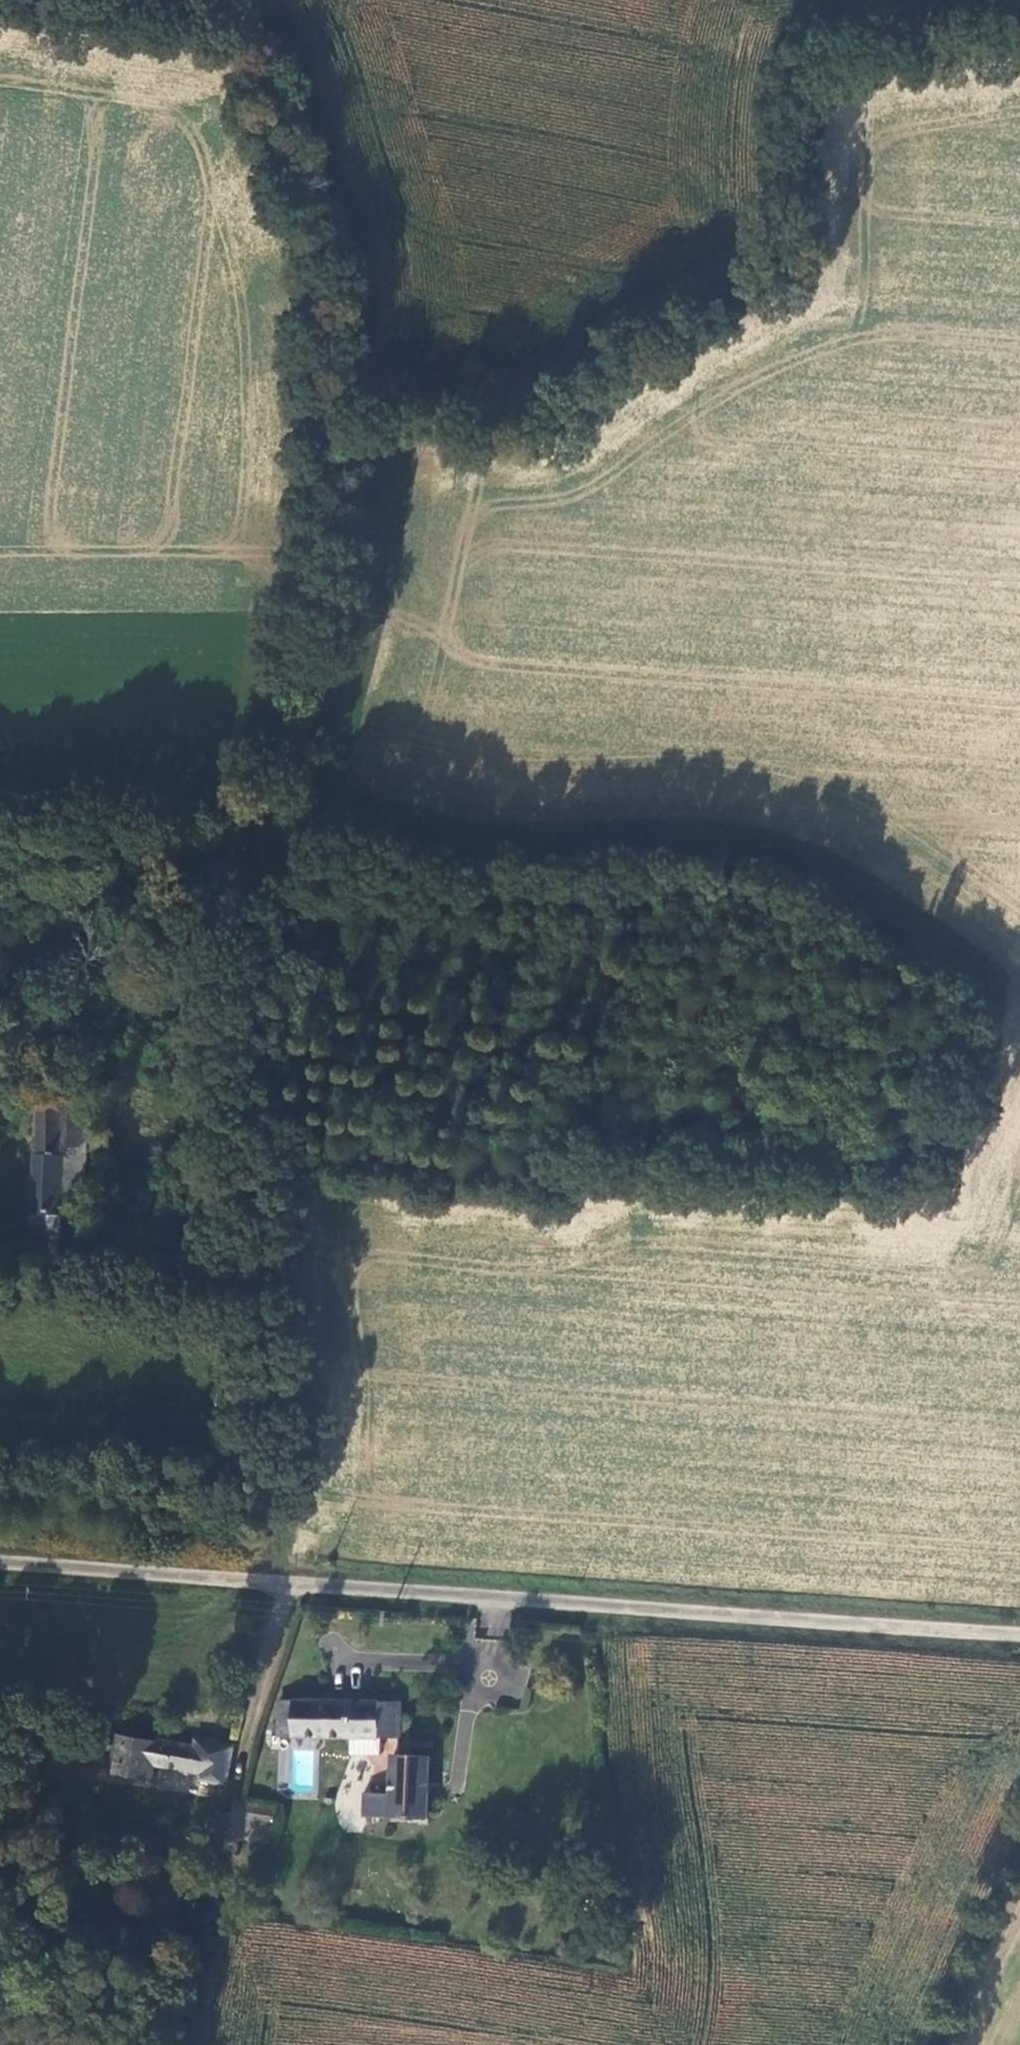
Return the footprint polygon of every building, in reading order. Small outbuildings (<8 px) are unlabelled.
[(91,1102),(39,1102),(34,1236),(65,1236),(66,1220),(87,1221),(91,1102)] [(65,1236),(34,1236),(33,1254),(91,1257),(93,1221),(87,1221),(66,1220),(65,1236)] [(400,1701),(295,1700),(294,1735),(399,1737),(400,1732),(416,1733),(417,1717),(400,1717),(400,1701)] [(236,1747),(215,1743),(196,1739),(196,1743),(171,1739),(171,1743),(117,1734),(109,1770),(151,1777),(155,1763),(202,1771),(202,1781),(229,1784),(236,1747)] [(427,1819),(432,1755),(394,1754),(392,1792),(366,1791),(365,1815),(427,1819)] [(234,1801),(229,1835),(274,1841),(279,1806),(234,1801)]
